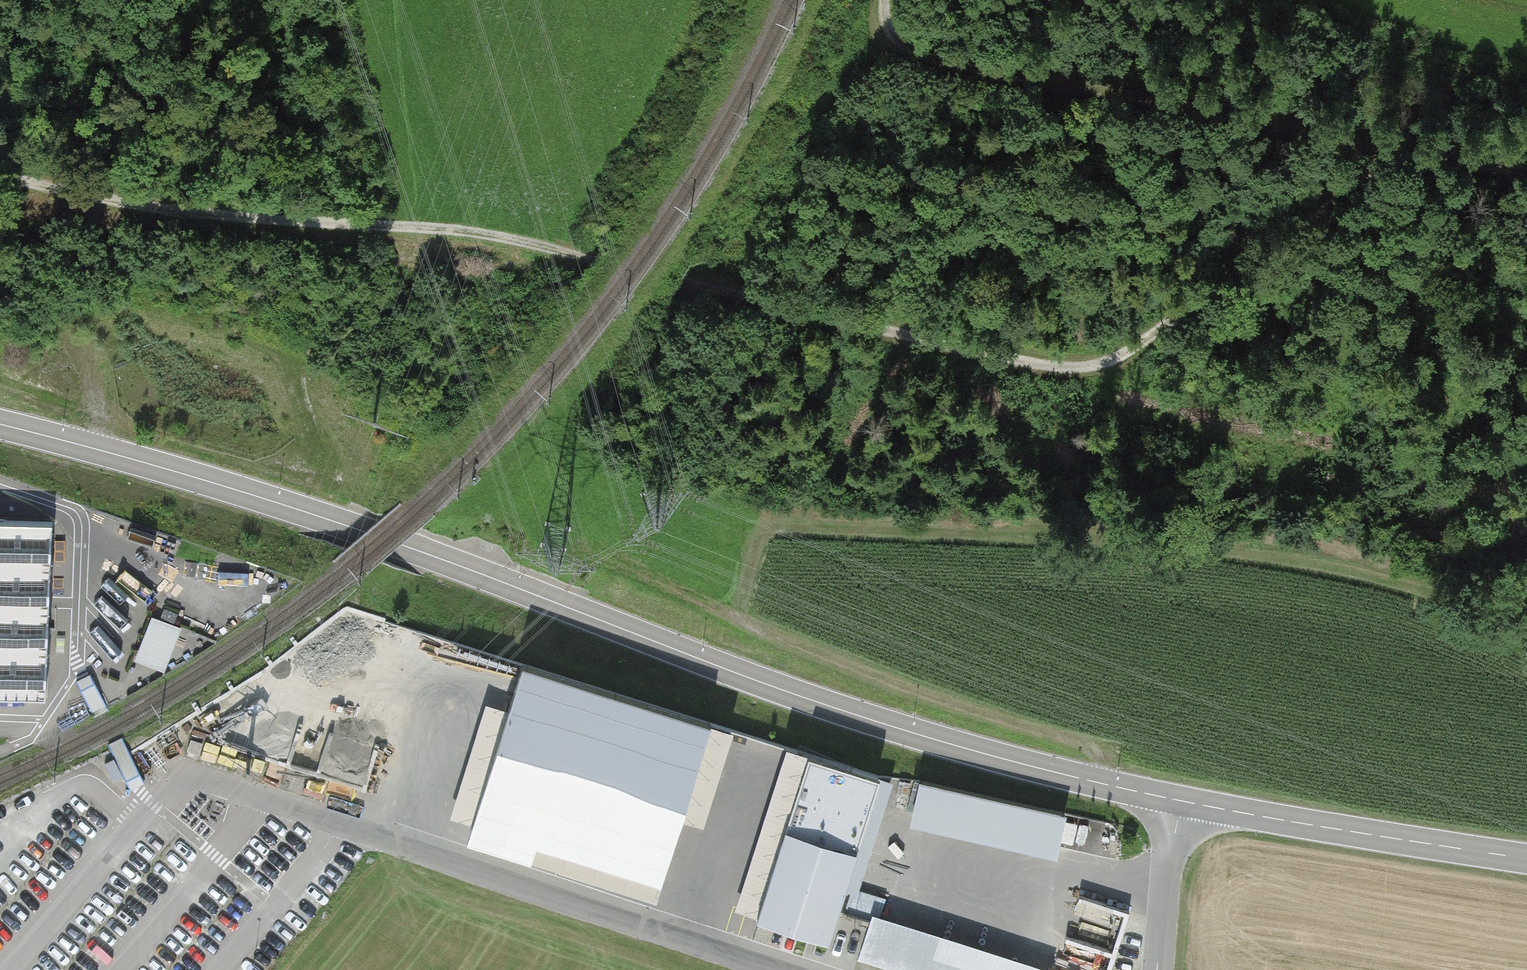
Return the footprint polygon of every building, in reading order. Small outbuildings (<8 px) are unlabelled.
[(0,519),(0,695),(46,696),(52,521),(0,519)] [(154,610),(137,656),(168,667),(184,622),(154,610)] [(711,724),(523,667),(469,843),(530,861),(534,849),(661,888),(711,724)] [(879,781),(809,760),(759,929),(828,949),(879,781)] [(1066,805),(919,772),(910,813),(1057,845),(1066,805)] [(873,915),(860,956),(905,969),(1050,969),(873,915)]
